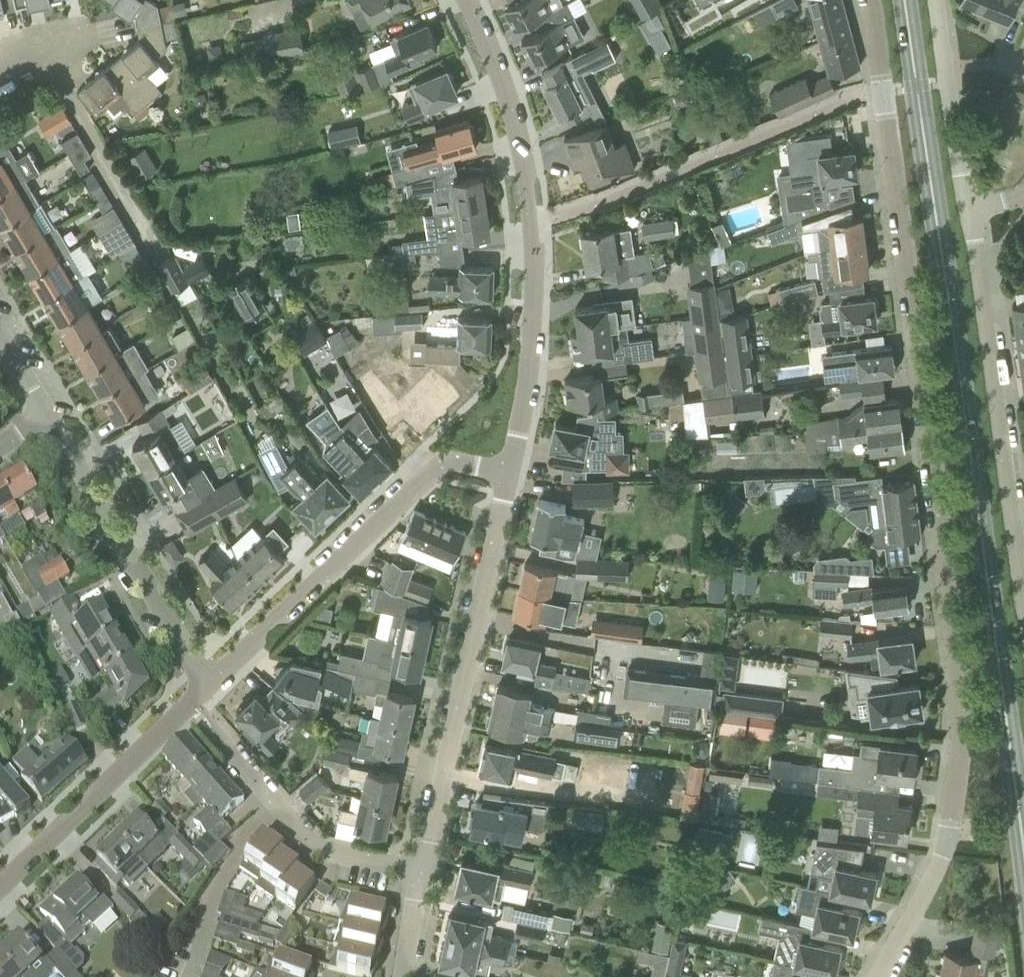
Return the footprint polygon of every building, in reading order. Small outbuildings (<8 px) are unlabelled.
[(15,0),(0,0),(0,12),(5,11),(4,10),(16,7),(15,0)] [(112,3),(112,4),(131,16),(135,15),(137,27),(176,19),(172,3),(157,6),(156,4),(150,0),(108,0),(112,3)] [(351,10),(364,4),(371,20),(411,0),(346,0),(351,10)] [(561,0),(517,0),(504,6),(515,28),(538,17),(550,10),(563,4),(561,0)] [(642,16),(660,6),(657,0),(633,0),(642,16)] [(753,12),(760,26),(778,17),(795,8),(800,6),(797,0),(776,0),(753,12)] [(842,0),(809,0),(820,39),(851,31),(842,0)] [(960,2),(1008,22),(1016,4),(1017,0),(961,0),(960,2)] [(567,2),(563,4),(550,10),(538,17),(544,29),(521,40),(533,62),(566,45),(560,34),(567,30),(563,22),(574,16),(567,2)] [(657,12),(641,21),(648,35),(665,26),(657,12)] [(166,49),(163,39),(179,35),(176,19),(137,27),(140,39),(122,52),(123,53),(114,61),(147,102),(161,90),(147,73),(160,63),(155,57),(166,49)] [(427,23),(409,30),(390,38),(397,54),(371,64),(377,80),(391,73),(425,59),(422,53),(437,47),(427,23)] [(303,48),(299,26),(284,29),(288,51),(303,48)] [(851,31),(820,39),(823,51),(824,54),(829,74),(860,65),(851,31)] [(582,72),(614,56),(607,42),(586,52),(585,50),(543,71),(549,83),(544,85),(560,116),(565,114),(569,122),(592,111),(589,105),(596,101),(582,72)] [(682,63),(689,81),(701,77),(695,58),(682,63)] [(147,102),(114,61),(104,69),(104,68),(86,82),(87,83),(77,91),(96,115),(107,106),(114,116),(126,107),(132,114),(135,112),(140,119),(153,109),(147,102)] [(371,64),(354,71),(361,88),(379,84),(377,80),(371,64)] [(446,68),(428,76),(416,81),(423,97),(403,105),(410,120),(445,105),(442,99),(457,93),(446,68)] [(779,115),(834,90),(836,89),(829,74),(808,83),(806,77),(769,93),(779,115)] [(70,120),(62,106),(39,119),(48,133),(70,120)] [(408,166),(392,170),(396,184),(406,181),(411,180),(429,175),(426,162),(476,147),(468,120),(449,125),(434,129),(437,140),(404,149),(405,154),(408,166)] [(362,139),(357,122),(330,129),(335,146),(362,139)] [(605,124),(583,132),(564,139),(570,156),(580,152),(592,184),(634,169),(627,150),(616,154),(605,124)] [(60,141),(67,153),(78,147),(77,145),(84,142),(78,132),(73,136),(71,134),(60,141)] [(13,152),(3,135),(0,136),(0,193),(24,179),(28,177),(13,152)] [(78,147),(67,153),(75,165),(93,154),(85,142),(78,147)] [(129,155),(141,176),(157,167),(145,146),(129,155)] [(798,173),(779,175),(781,195),(783,209),(785,222),(830,207),(829,206),(825,185),(841,183),(840,176),(857,174),(853,148),(809,155),(810,171),(798,173)] [(411,180),(406,181),(408,196),(432,193),(435,212),(457,209),(485,204),(480,177),(460,180),(458,180),(456,167),(429,175),(411,180)] [(24,179),(0,193),(0,222),(2,225),(38,203),(24,179)] [(107,194),(100,182),(89,189),(96,201),(107,194)] [(114,205),(107,194),(96,201),(102,212),(114,205)] [(856,216),(854,198),(829,206),(830,207),(785,222),(785,223),(766,229),(772,243),(801,231),(810,230),(810,227),(817,226),(820,248),(864,243),(860,217),(862,217),(862,215),(856,216)] [(40,202),(38,203),(2,225),(16,249),(54,226),(40,202)] [(457,209),(435,212),(439,235),(440,239),(444,238),(444,239),(461,236),(489,232),(485,204),(457,209)] [(299,212),(287,213),(290,229),(301,227),(299,212)] [(646,237),(674,233),(672,218),(644,222),(646,237)] [(136,243),(122,219),(99,232),(113,257),(119,253),(126,248),(136,243)] [(69,250),(54,226),(16,249),(30,273),(69,250)] [(630,228),(613,231),(612,227),(582,232),(587,266),(603,264),(605,278),(632,274),(652,268),(667,263),(662,250),(650,255),(650,251),(634,253),(630,228)] [(439,235),(403,240),(403,242),(404,252),(415,250),(415,251),(441,252),(440,239),(439,239),(439,235)] [(82,242),(69,250),(30,273),(44,297),(86,272),(96,266),(82,242)] [(126,248),(119,253),(122,259),(140,249),(136,243),(126,248)] [(867,268),(864,243),(820,248),(807,252),(808,259),(815,258),(817,276),(869,269),(869,268),(867,268)] [(397,253),(367,256),(368,269),(417,265),(415,251),(415,250),(404,252),(397,252),(397,253)] [(182,267),(176,255),(160,263),(174,289),(190,281),(182,267)] [(203,256),(182,267),(190,281),(210,271),(203,256)] [(494,266),(465,265),(461,265),(461,276),(430,275),(429,292),(493,295),(494,266)] [(100,296),(86,272),(44,297),(59,321),(87,304),(100,296)] [(406,274),(389,276),(391,298),(408,296),(406,274)] [(245,319),(264,307),(246,275),(226,287),(245,319)] [(815,279),(776,289),(777,290),(770,292),(773,305),(818,293),(815,279)] [(163,292),(157,280),(146,286),(153,298),(163,292)] [(714,281),(712,281),(690,284),(698,350),(722,347),(719,319),(718,318),(718,312),(715,294),(715,290),(714,281)] [(730,286),(715,290),(715,294),(718,312),(718,318),(719,319),(720,319),(735,317),(733,311),(734,311),(730,286)] [(170,305),(163,292),(153,298),(160,311),(170,305)] [(873,300),(873,296),(866,297),(864,297),(830,301),(821,302),(822,306),(820,308),(821,316),(824,318),(809,320),(812,343),(825,342),(824,333),(841,331),(860,329),(860,324),(876,322),(875,312),(876,309),(875,302),(873,300)] [(225,297),(217,302),(222,310),(230,305),(225,297)] [(633,309),(627,310),(626,298),(601,301),(602,304),(575,308),(578,331),(610,327),(610,329),(619,328),(618,326),(627,325),(627,326),(635,325),(633,309)] [(1012,305),(1017,340),(1023,339),(1023,303),(1012,305)] [(101,328),(87,304),(59,321),(73,345),(101,328)] [(423,313),(395,313),(395,326),(423,326),(423,313)] [(752,353),(746,315),(735,317),(720,319),(725,357),(752,353)] [(426,347),(425,360),(460,361),(460,347),(461,345),(491,346),(492,318),(472,317),(460,317),(458,344),(426,343),(426,344),(426,347)] [(314,320),(292,333),(301,349),(314,341),(317,346),(327,340),(314,320)] [(110,323),(101,328),(73,345),(87,369),(124,347),(110,323)] [(629,340),(627,326),(627,325),(618,326),(619,328),(610,329),(610,327),(578,331),(571,332),(574,356),(590,354),(591,364),(624,360),(655,356),(652,337),(629,340)] [(333,334),(340,347),(342,352),(358,343),(348,326),(333,334)] [(180,330),(171,335),(178,348),(187,343),(180,330)] [(895,372),(891,347),(891,345),(832,352),(833,363),(824,364),(827,381),(843,379),(861,376),(895,372)] [(130,377),(122,364),(131,359),(124,347),(87,369),(102,393),(130,377)] [(728,393),(722,347),(698,350),(695,350),(699,380),(701,380),(703,398),(728,395),(728,393)] [(755,381),(752,353),(725,357),(728,385),(755,381)] [(604,397),(601,374),(626,371),(624,360),(591,364),(592,375),(565,378),(569,405),(590,402),(591,413),(618,409),(616,395),(604,397)] [(196,387),(213,376),(206,363),(183,376),(190,390),(196,387)] [(863,392),(861,376),(843,379),(845,395),(863,392)] [(144,401),(130,377),(102,393),(117,420),(119,419),(117,417),(144,401)] [(384,393),(372,404),(393,425),(403,415),(421,433),(455,400),(433,377),(400,409),(384,393)] [(639,406),(670,402),(684,400),(685,400),(683,388),(637,394),(639,406)] [(765,414),(762,390),(762,389),(728,393),(728,395),(703,398),(685,400),(684,400),(685,415),(686,422),(686,431),(686,435),(712,434),(710,421),(765,414)] [(281,392),(258,404),(265,417),(272,413),(287,404),(281,392)] [(898,398),(864,402),(866,416),(854,418),(854,416),(809,422),(810,430),(901,423),(898,398)] [(684,400),(670,402),(671,417),(685,415),(684,400)] [(378,480),(336,437),(343,431),(328,404),(307,420),(325,444),(323,451),(342,471),(340,473),(362,496),(378,480)] [(185,449),(172,427),(160,408),(137,422),(144,433),(145,432),(148,436),(133,445),(148,471),(174,456),(185,449)] [(394,465),(373,443),(381,435),(367,412),(345,433),(343,431),(336,437),(378,480),(394,465)] [(615,417),(599,417),(598,412),(578,415),(575,427),(556,423),(551,446),(556,447),(553,464),(563,466),(561,480),(573,480),(586,480),(586,469),(606,468),(606,471),(630,471),(629,450),(623,450),(623,432),(615,432),(615,417)] [(904,448),(901,423),(810,430),(810,432),(803,432),(803,437),(806,437),(806,450),(842,448),(842,443),(857,441),(857,439),(869,438),(871,452),(904,448)] [(348,496),(335,481),(326,471),(320,476),(300,455),(289,465),(332,511),(348,496)] [(186,476),(174,456),(148,471),(164,497),(179,488),(181,492),(179,493),(186,504),(205,493),(205,492),(193,472),(186,476)] [(332,511),(289,465),(279,475),(299,497),(293,502),(316,526),(332,511)] [(24,474),(1,488),(19,517),(32,509),(39,520),(47,516),(23,476),(25,476),(24,474)] [(233,475),(205,492),(205,493),(208,498),(217,515),(246,498),(233,475)] [(921,535),(914,480),(883,483),(882,475),(833,481),(835,495),(846,504),(875,500),(878,525),(874,525),(869,532),(870,541),(877,546),(890,544),(889,539),(921,535)] [(765,486),(764,476),(745,477),(747,492),(761,491),(765,486)] [(614,480),(575,481),(575,502),(614,501),(614,480)] [(729,485),(715,501),(731,515),(745,499),(729,485)] [(1,488),(0,489),(0,528),(19,517),(1,488)] [(208,498),(205,493),(186,504),(176,510),(188,532),(217,515),(208,498)] [(539,499),(531,537),(543,540),(541,550),(555,553),(564,555),(575,557),(577,544),(579,545),(584,519),(577,518),(563,515),(565,505),(539,499)] [(413,510),(402,536),(415,542),(422,545),(434,517),(414,509),(413,510)] [(434,517),(422,545),(442,554),(454,559),(466,531),(434,517)] [(284,559),(271,544),(262,535),(238,557),(261,581),(284,559)] [(54,550),(42,557),(49,568),(38,574),(45,585),(44,586),(45,588),(38,593),(40,598),(39,599),(45,608),(62,598),(54,585),(68,576),(54,550)] [(261,581),(238,557),(228,567),(212,550),(200,562),(215,578),(211,582),(233,606),(261,581)] [(852,571),(851,558),(845,554),(826,556),(822,561),(824,570),(848,572),(848,571),(852,571)] [(577,556),(576,575),(628,578),(629,558),(577,556)] [(49,568),(42,557),(24,568),(37,590),(44,586),(45,585),(38,574),(49,568)] [(408,576),(409,577),(412,568),(392,561),(383,585),(402,591),(408,576)] [(525,562),(520,588),(549,594),(559,597),(570,579),(570,572),(555,569),(525,562)] [(759,570),(734,568),(733,590),(757,591),(759,570)] [(711,569),(710,583),(726,584),(726,580),(727,569),(711,569)] [(839,584),(848,584),(849,572),(848,572),(824,570),(814,570),(813,596),(838,598),(839,584)] [(432,585),(409,577),(408,576),(402,591),(426,600),(432,585)] [(431,618),(406,612),(409,595),(378,584),(373,607),(393,611),(388,637),(425,645),(431,618)] [(905,585),(885,588),(873,589),(872,585),(843,589),(844,603),(873,599),(875,610),(861,612),(862,621),(878,623),(877,612),(908,607),(905,585)] [(520,588),(514,614),(544,620),(545,616),(554,618),(576,623),(581,598),(575,597),(559,597),(549,594),(520,588)] [(4,637),(23,628),(17,616),(13,618),(1,596),(0,597),(0,630),(4,637)] [(33,615),(45,608),(39,599),(16,610),(22,621),(33,615)] [(55,611),(52,613),(64,634),(77,656),(90,649),(116,633),(115,631),(119,629),(111,616),(107,619),(100,607),(82,617),(72,600),(55,611)] [(853,621),(821,618),(820,633),(852,636),(853,621)] [(605,620),(602,635),(630,639),(632,624),(605,620)] [(23,628),(4,637),(3,638),(4,639),(11,652),(27,644),(27,643),(32,640),(27,628),(24,630),(23,628)] [(90,649),(77,656),(93,683),(106,675),(132,660),(124,646),(125,645),(118,634),(117,635),(116,633),(90,649)] [(419,673),(425,645),(388,637),(368,633),(363,657),(341,652),(338,667),(355,671),(370,674),(373,662),(393,666),(393,667),(419,673)] [(541,643),(529,641),(509,636),(503,663),(520,666),(519,672),(537,675),(535,683),(543,685),(544,685),(552,686),(556,665),(537,661),(541,643)] [(912,636),(892,639),(879,641),(878,638),(847,642),(849,658),(880,653),(882,665),(915,661),(912,636)] [(716,677),(717,648),(703,647),(702,677),(716,677)] [(819,658),(783,653),(782,659),(818,664),(819,658)] [(350,690),(351,687),(355,671),(338,667),(293,658),(291,659),(291,660),(279,672),(284,677),(290,679),(289,683),(296,685),(293,698),(319,704),(322,688),(315,683),(318,677),(350,690)] [(101,694),(89,706),(106,723),(124,706),(125,707),(147,686),(132,660),(106,675),(114,689),(105,698),(101,694)] [(714,705),(718,679),(630,668),(626,693),(665,698),(699,702),(714,705)] [(897,675),(847,668),(849,684),(855,683),(857,697),(869,695),(873,718),(891,716),(891,717),(904,715),(904,714),(922,711),(921,702),(926,702),(924,690),(920,691),(918,682),(899,685),(897,675)] [(370,674),(355,671),(351,687),(366,691),(370,674)] [(579,676),(576,690),(589,692),(590,678),(579,676)] [(499,684),(494,706),(553,719),(555,709),(530,703),(533,692),(518,689),(499,684)] [(304,709),(289,697),(289,696),(288,697),(274,686),(261,699),(255,692),(236,712),(248,724),(244,728),(269,753),(279,742),(266,729),(278,717),(287,726),(304,709)] [(785,693),(725,686),(722,704),(782,712),(785,693)] [(408,724),(414,696),(388,690),(387,691),(377,689),(374,701),(385,703),(382,718),(408,724)] [(696,725),(699,702),(665,698),(662,721),(696,725)] [(63,708),(74,732),(88,725),(77,701),(63,708)] [(488,715),(486,723),(489,726),(489,728),(508,732),(523,736),(524,736),(524,735),(532,737),(537,736),(539,728),(550,731),(553,719),(494,706),(492,713),(488,715)] [(578,713),(577,722),(609,726),(610,726),(612,714),(579,708),(578,713)] [(722,709),(719,730),(744,733),(747,713),(722,709)] [(751,713),(748,734),(773,737),(776,716),(751,713)] [(371,715),(368,730),(365,742),(376,745),(402,751),(408,724),(382,718),(371,715)] [(607,740),(609,727),(609,726),(577,722),(576,721),(574,735),(607,740)] [(795,725),(794,732),(814,734),(815,727),(795,725)] [(338,735),(335,749),(349,752),(358,754),(361,740),(338,735)] [(225,781),(185,736),(162,756),(202,801),(225,781)] [(30,770),(20,778),(41,802),(87,762),(66,738),(38,763),(30,770)] [(853,768),(819,764),(818,770),(771,764),(771,766),(770,774),(819,780),(819,779),(879,787),(880,775),(901,777),(913,778),(913,775),(917,773),(918,766),(915,763),(917,748),(880,743),(880,744),(862,742),(861,753),(855,752),(853,768)] [(555,758),(554,758),(485,743),(479,770),(511,777),(513,767),(550,775),(571,780),(576,752),(557,748),(555,758)] [(330,767),(331,762),(346,765),(349,752),(335,749),(326,746),(322,759),(324,760),(322,766),(327,767),(319,773),(328,784),(332,789),(342,780),(330,767)] [(685,791),(681,820),(699,823),(701,810),(699,809),(701,794),(700,793),(705,765),(691,763),(687,791),(685,791)] [(397,774),(377,770),(351,764),(348,776),(365,779),(362,796),(391,802),(397,774)] [(710,777),(743,781),(744,772),(711,767),(710,777)] [(14,815),(16,818),(30,806),(0,772),(0,822),(14,815)] [(309,799),(328,784),(319,773),(300,789),(309,799)] [(748,782),(773,786),(774,777),(750,774),(748,782)] [(910,805),(898,803),(899,792),(887,790),(887,789),(879,787),(819,779),(819,780),(817,793),(859,798),(857,812),(875,814),(873,833),(906,837),(910,805)] [(220,821),(243,801),(225,781),(202,801),(208,809),(193,822),(206,837),(221,822),(220,821)] [(701,820),(737,826),(738,816),(718,813),(721,794),(713,793),(712,801),(704,800),(701,820)] [(547,803),(547,802),(517,798),(483,794),(482,803),(476,802),(473,814),(471,814),(468,825),(471,826),(470,829),(516,838),(517,836),(521,837),(524,825),(542,829),(545,813),(537,812),(539,802),(547,803)] [(385,830),(391,802),(362,796),(358,811),(341,807),(339,819),(385,830)] [(165,839),(164,838),(150,824),(146,828),(136,819),(116,838),(145,868),(164,850),(165,839)] [(725,863),(732,832),(700,825),(695,848),(705,850),(703,858),(725,863)] [(279,852),(280,852),(284,845),(273,833),(269,837),(263,833),(238,870),(257,883),(259,879),(263,874),(263,875),(279,852)] [(203,861),(190,848),(180,838),(181,838),(179,836),(169,846),(189,866),(192,863),(197,867),(203,861)] [(145,868),(116,838),(96,857),(105,867),(100,872),(116,889),(124,881),(128,885),(145,868)] [(858,847),(817,842),(811,866),(815,872),(833,876),(830,890),(839,892),(838,892),(870,899),(872,893),(876,893),(880,876),(876,875),(876,873),(854,868),(858,847)] [(228,852),(219,843),(203,861),(212,869),(228,852)] [(295,869),(295,870),(300,862),(288,851),(284,855),(280,852),(279,852),(263,875),(263,874),(259,879),(278,892),(279,893),(295,869)] [(533,869),(501,862),(481,857),(479,865),(463,861),(457,888),(501,898),(505,882),(529,887),(533,869)] [(738,880),(730,868),(718,876),(725,888),(738,880)] [(295,911),(316,880),(304,869),(300,873),(295,870),(295,869),(279,893),(278,892),(275,897),(295,911)] [(97,924),(113,908),(98,892),(92,897),(91,895),(77,881),(54,902),(52,899),(39,910),(71,945),(85,932),(83,929),(94,920),(97,924)] [(836,905),(838,892),(839,892),(830,890),(801,883),(795,909),(815,913),(813,926),(813,927),(820,929),(853,936),(854,929),(858,930),(862,912),(858,911),(859,910),(836,905)] [(121,892),(110,902),(129,921),(139,912),(121,892)] [(231,907),(234,895),(224,892),(220,903),(231,907)] [(376,904),(367,901),(366,900),(365,904),(347,900),(347,901),(348,901),(339,922),(338,922),(338,923),(343,924),(380,932),(380,933),(382,933),(388,918),(384,917),(386,909),(375,906),(376,904)] [(243,910),(231,907),(220,903),(217,915),(219,916),(255,927),(262,917),(243,910)] [(530,923),(533,910),(505,904),(502,917),(518,920),(530,923)] [(160,934),(139,912),(129,921),(149,943),(160,934)] [(492,922),(484,920),(451,913),(446,937),(505,950),(516,953),(519,940),(489,934),(492,922)] [(261,929),(255,927),(219,916),(217,927),(240,935),(258,940),(261,929)] [(818,941),(820,929),(813,927),(813,926),(763,916),(759,931),(779,935),(777,945),(797,950),(794,963),(812,967),(812,968),(835,973),(836,966),(840,967),(844,949),(840,948),(840,946),(818,941)] [(299,923),(290,917),(282,930),(290,936),(299,923)] [(545,927),(530,923),(518,920),(515,934),(542,940),(545,927)] [(378,939),(380,933),(380,932),(343,924),(334,945),(333,945),(333,946),(338,947),(338,946),(375,955),(375,956),(376,956),(383,941),(378,939)] [(940,976),(974,976),(975,972),(985,974),(989,953),(994,954),(999,930),(976,925),(969,957),(945,952),(940,976)] [(238,942),(240,935),(217,927),(217,928),(213,941),(236,948),(238,942)] [(282,948),(290,936),(282,930),(274,942),(282,948)] [(32,951),(18,937),(0,954),(0,957),(19,976),(37,976),(33,967),(40,960),(32,951)] [(513,965),(516,953),(505,950),(446,937),(441,962),(488,972),(491,960),(503,963),(513,965)] [(685,940),(673,938),(670,953),(665,976),(690,976),(691,973),(679,970),(685,940)] [(253,956),(255,948),(238,942),(236,948),(235,951),(253,956)] [(375,956),(375,955),(338,946),(338,947),(329,968),(328,968),(327,969),(363,976),(372,976),(377,964),(373,962),(375,956)] [(670,953),(655,950),(655,951),(638,948),(635,960),(652,963),(649,976),(665,976),(670,953)] [(74,972),(55,951),(45,960),(61,976),(79,976),(74,972)] [(293,960),(274,953),(274,955),(275,955),(265,973),(264,973),(263,974),(267,976),(268,975),(272,976),(312,976),(313,976),(309,973),(311,966),(293,960)] [(0,957),(0,976),(19,976),(0,957)] [(812,968),(812,967),(794,963),(782,960),(779,976),(810,976),(812,968)] [(222,970),(206,965),(203,973),(214,976),(219,976),(222,970)]
